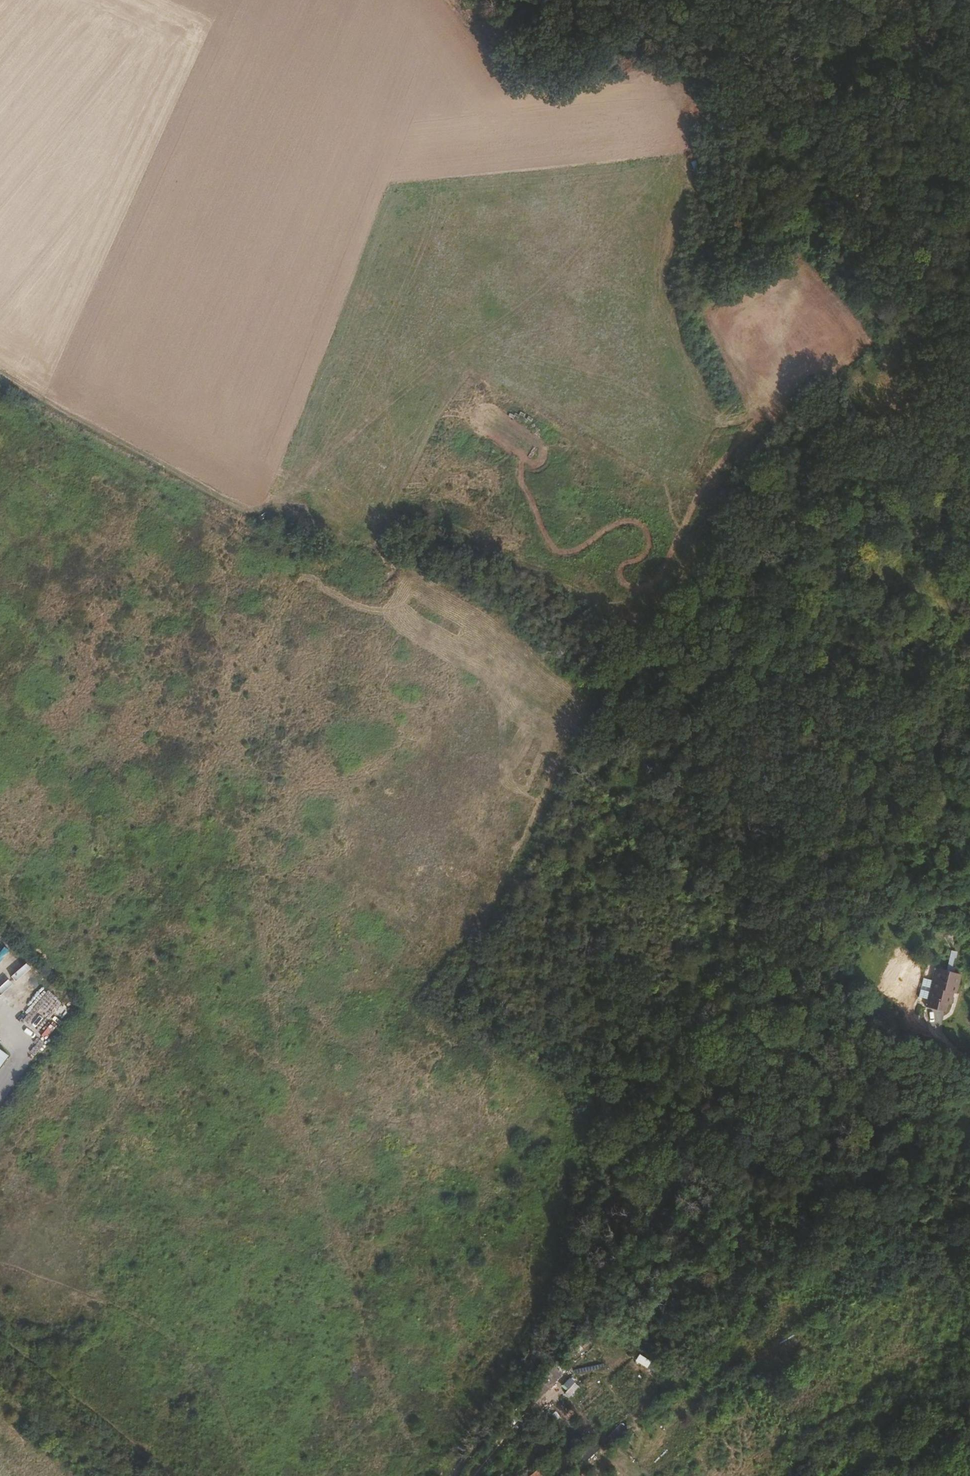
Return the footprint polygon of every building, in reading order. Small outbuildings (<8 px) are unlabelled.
[(931,968),(925,1007),(943,1011),(945,1004),(948,1004),(950,992),(953,992),(956,973),(931,968)] [(803,1156),(785,1171),(789,1176),(807,1161),(803,1156)] [(537,1468),(529,1475),(545,1475),(537,1468)]
